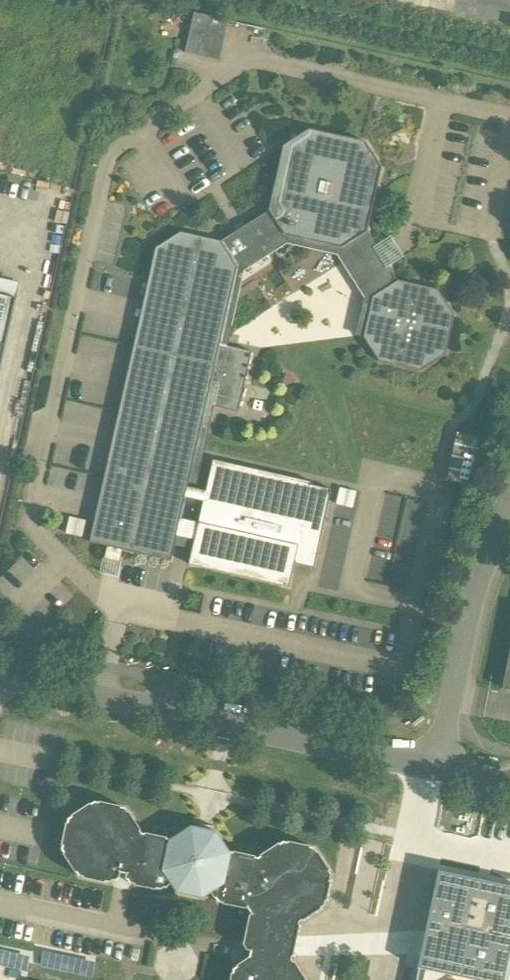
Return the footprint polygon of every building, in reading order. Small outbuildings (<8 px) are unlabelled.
[(230,20),(196,12),(188,43),(223,50),(230,20)] [(223,50),(188,43),(186,53),(221,61),(223,50)] [(183,232),(158,248),(110,464),(190,482),(204,423),(212,425),(216,406),(240,411),(254,352),(229,346),(233,327),(226,325),(239,266),(287,235),(344,248),(375,297),(366,337),(381,362),(422,371),(447,355),(456,314),(440,290),(399,280),(398,280),(389,264),(391,263),(382,247),(379,248),(369,232),(369,231),(383,167),(367,142),(311,129),(285,146),(271,210),(223,241),(183,232)] [(0,280),(0,376),(21,284),(0,280)] [(483,438),(459,432),(448,480),(472,486),(483,438)] [(190,482),(110,464),(92,542),(110,546),(106,560),(122,564),(125,549),(173,561),(178,537),(189,490),(190,482)] [(324,493),(212,467),(206,493),(189,490),(178,537),(195,541),(189,566),(285,588),(291,562),(307,565),(324,493)] [(360,492),(341,487),(337,506),(356,510),(360,492)] [(94,522),(71,517),(66,535),(89,541),(94,522)] [(260,859),(257,857),(236,853),(232,853),(218,832),(205,829),(193,827),(172,840),(169,840),(169,839),(147,834),(144,834),(143,831),(131,813),(127,809),(123,807),(101,803),(97,803),(92,804),(74,816),(70,820),(68,824),(64,846),(64,851),(66,855),(78,873),(81,877),(85,879),(107,883),(107,882),(112,883),(116,882),(121,878),(122,874),(129,875),(128,880),(128,881),(129,880),(132,884),(136,886),(158,891),(158,890),(162,891),(166,888),(167,889),(173,885),(178,894),(204,899),(213,894),(217,899),(220,903),(225,904),(224,905),(247,910),(249,908),(254,915),(251,917),(245,946),(249,951),(252,952),(250,959),(239,967),(235,970),(233,974),(232,979),(307,979),(296,963),(293,960),(295,957),(302,926),(301,923),(304,921),(305,921),(323,910),(327,906),(329,902),(333,880),(333,875),(331,871),(320,852),(316,849),(312,847),(290,843),(285,842),(281,844),(262,856),(260,859)] [(509,967),(509,887),(440,872),(417,979),(507,979),(509,967)]
